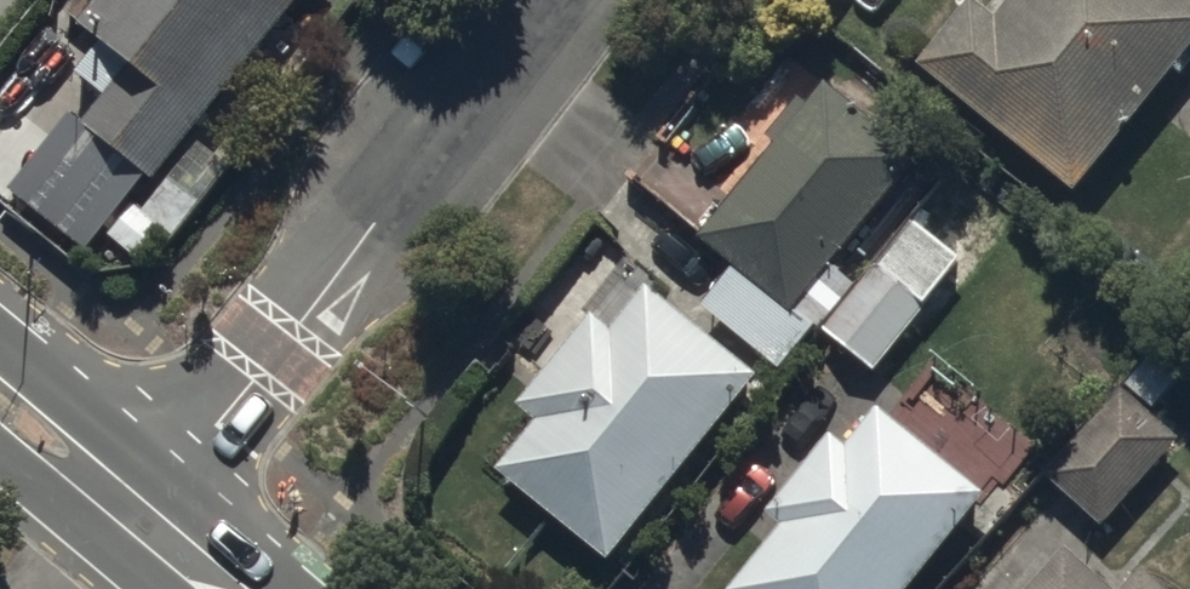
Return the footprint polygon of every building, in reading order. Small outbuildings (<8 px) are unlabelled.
[(305,0),(104,0),(82,28),(109,50),(62,110),(72,117),(17,186),(96,248),(151,179),(159,186),(305,0)] [(920,68),(1079,197),(1189,61),(1189,0),(1015,0),(998,21),(973,0),(920,68)] [(702,241),(738,269),(703,314),(783,376),(853,287),(833,271),(920,160),(828,89),(810,111),(800,103),(772,139),(778,144),(702,241)] [(876,375),(963,263),(915,225),(828,337),(876,375)] [(611,563),(760,378),(650,290),(616,332),(596,316),(520,411),(540,427),(501,475),(611,563)] [(1152,417),(1182,382),(1153,358),(1048,479),(1107,529),(1182,442),(1152,417)] [(988,497),(880,412),(850,449),(833,435),(770,516),(786,529),(739,588),(916,588),(988,497)] [(1071,554),(1041,588),(1110,588),(1071,554)] [(1142,570),(1126,588),(1164,588),(1142,570)]
